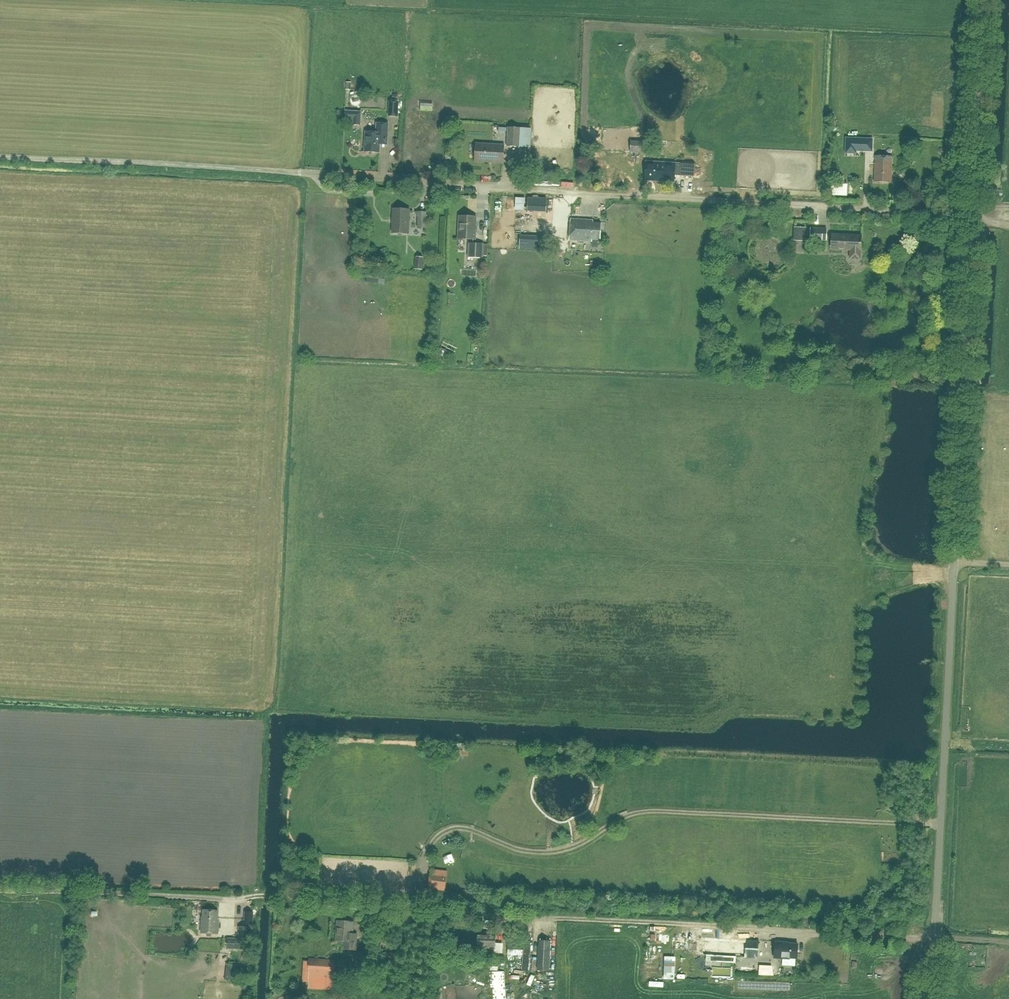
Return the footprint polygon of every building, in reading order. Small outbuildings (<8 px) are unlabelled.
[(389,101),(388,116),(398,117),(399,102),(389,101)] [(345,118),(353,119),(352,124),(361,125),(361,112),(345,111),(345,118)] [(388,124),(377,123),(376,132),(366,132),(365,140),(367,140),(366,152),(379,153),(380,144),(387,145),(388,124)] [(506,146),(520,147),(521,128),(507,127),(506,146)] [(521,148),(533,148),(533,128),(521,127),(521,148)] [(636,138),(630,138),(630,152),(646,152),(647,141),(636,141),(636,138)] [(601,142),(600,150),(615,151),(615,143),(601,142)] [(503,163),(504,145),(476,143),(475,161),(503,163)] [(872,161),(871,153),(853,154),(853,162),(872,161)] [(891,182),(892,162),(892,157),(875,156),(874,181),(891,182)] [(694,164),(646,161),(645,180),(674,181),(675,175),(694,176),(694,164)] [(478,196),(478,240),(489,240),(489,196),(478,196)] [(584,206),(584,215),(606,215),(606,206),(584,206)] [(393,209),(392,233),(408,234),(409,210),(393,209)] [(426,212),(418,212),(418,228),(426,228),(426,212)] [(474,239),(475,217),(460,217),(459,238),(474,239)] [(593,220),(570,219),(569,240),(592,242),(592,239),(600,240),(601,223),(593,222),(593,220)] [(795,226),(794,238),(804,239),(805,227),(795,226)] [(810,239),(826,240),(827,228),(811,227),(810,239)] [(860,251),(861,235),(832,234),(831,249),(852,251),(852,257),(852,258),(859,258),(860,251)] [(485,243),(470,243),(469,257),(484,257),(485,243)] [(422,269),(423,258),(416,257),(415,269),(422,269)] [(445,888),(446,876),(430,875),(429,886),(445,888)] [(203,916),(202,916),(201,933),(218,934),(218,920),(217,920),(218,910),(203,910),(203,916)] [(244,911),(244,925),(253,925),(253,911),(244,911)] [(352,940),(353,921),(336,920),(335,940),(344,940),(344,949),(355,949),(356,940),(352,940)] [(228,933),(238,933),(238,923),(228,923),(228,933)] [(227,939),(227,949),(248,949),(249,927),(239,927),(238,939),(227,939)] [(476,932),(475,951),(493,951),(494,932),(476,932)] [(663,938),(664,952),(676,952),(675,937),(663,938)] [(707,938),(706,955),(745,957),(746,940),(707,938)] [(549,971),(551,941),(539,941),(537,970),(549,971)] [(788,942),(775,941),(774,958),(790,959),(790,958),(796,958),(797,944),(788,943),(788,942)] [(507,944),(506,954),(522,955),(522,944),(507,944)] [(389,967),(389,953),(377,952),(377,967),(389,967)] [(334,984),(335,960),(309,959),(308,982),(334,984)] [(663,976),(674,976),(674,963),(663,963),(663,976)] [(226,964),(225,980),(235,981),(236,965),(226,964)] [(520,989),(512,989),(512,998),(521,998),(520,989)]
